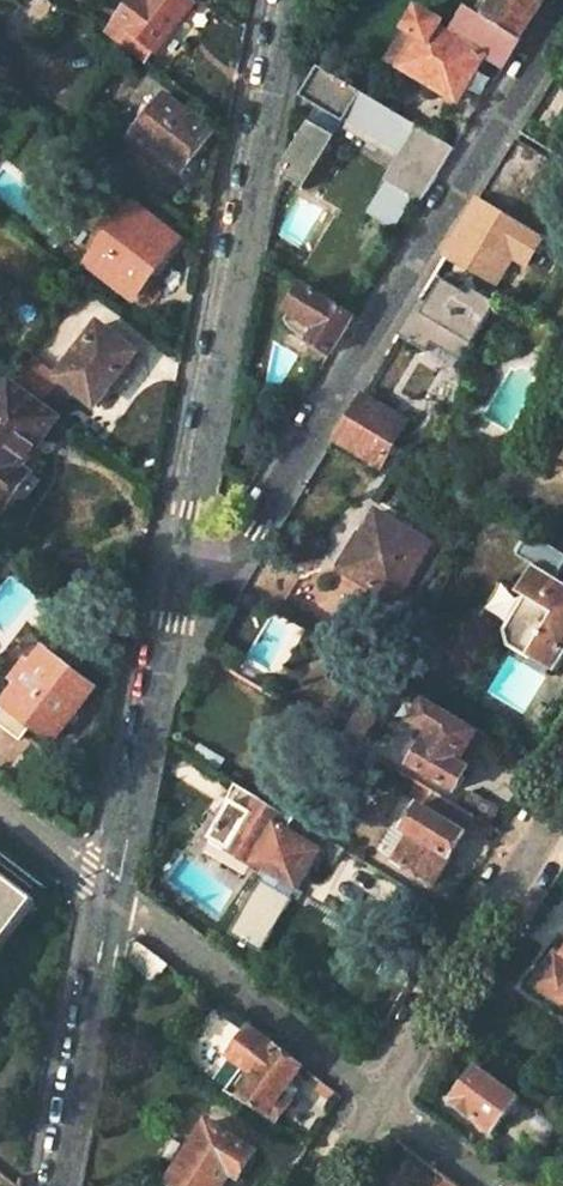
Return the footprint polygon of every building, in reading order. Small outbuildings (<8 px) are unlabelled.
[(76,10),(84,0),(63,0),(76,10)] [(147,59),(154,51),(156,53),(194,4),(189,0),(132,0),(117,20),(132,33),(125,42),(147,59)] [(485,17),(488,19),(518,38),(542,0),(495,0),(485,17)] [(421,10),(390,60),(457,100),(484,56),(501,67),(518,38),(488,19),(470,48),(451,36),(454,31),(421,10)] [(425,194),(453,147),(318,66),(299,97),(317,107),(277,173),(303,189),(343,122),(399,156),(407,161),(397,178),(425,194)] [(162,93),(131,132),(179,170),(209,130),(162,93)] [(513,217),(547,158),(515,138),(479,197),(513,217)] [(419,202),(425,194),(397,178),(407,161),(399,156),(383,181),(387,183),(412,198),(419,202)] [(393,230),(412,198),(387,183),(367,214),(393,230)] [(525,265),(543,235),(513,217),(479,197),(444,255),(471,271),(475,264),(500,278),(512,258),(525,265)] [(134,206),(90,264),(133,297),(178,240),(134,206)] [(475,264),(471,271),(495,285),(500,278),(475,264)] [(434,273),(398,333),(426,350),(431,342),(461,360),(496,302),(473,288),(469,294),(434,273)] [(304,283),(287,312),(316,329),(308,342),(328,353),(353,312),(304,283)] [(100,325),(59,376),(95,405),(117,376),(123,381),(141,358),(100,325)] [(0,394),(0,504),(5,508),(29,474),(21,467),(57,418),(9,382),(0,394)] [(393,444),(406,422),(366,397),(353,419),(393,444)] [(339,442),(379,467),(393,444),(353,419),(339,442)] [(369,541),(349,575),(393,601),(427,544),(375,513),(362,536),(369,541)] [(505,630),(509,645),(553,673),(562,657),(562,584),(534,566),(518,593),(525,598),(505,630)] [(0,714),(0,717),(23,735),(29,727),(50,741),(92,685),(44,649),(32,665),(34,666),(3,706),(5,707),(0,714)] [(424,699),(411,722),(429,732),(410,765),(454,791),(487,736),(424,699)] [(252,861),(295,888),(316,854),(332,864),(341,849),(216,772),(187,819),(207,832),(203,837),(249,866),(252,861)] [(412,835),(396,863),(434,886),(467,833),(465,831),(475,817),(460,808),(434,792),(424,808),(421,807),(406,831),(412,835)] [(490,825),(499,810),(469,793),(460,808),(475,817),(490,825)] [(24,893),(0,875),(0,925),(24,893)] [(36,902),(24,893),(0,925),(0,948),(36,902)] [(126,963),(153,983),(168,965),(136,941),(131,941),(126,963)] [(536,984),(562,1004),(562,962),(555,956),(536,984)] [(252,1028),(231,1058),(244,1068),(238,1075),(250,1084),(239,1099),(275,1122),(291,1099),(283,1093),(302,1068),(252,1028)] [(477,1066),(452,1101),(492,1131),(519,1097),(477,1066)] [(545,1117),(527,1140),(544,1154),(562,1130),(545,1117)] [(169,1184),(173,1185),(224,1185),(232,1174),(240,1179),(256,1153),(208,1123),(169,1184)]
